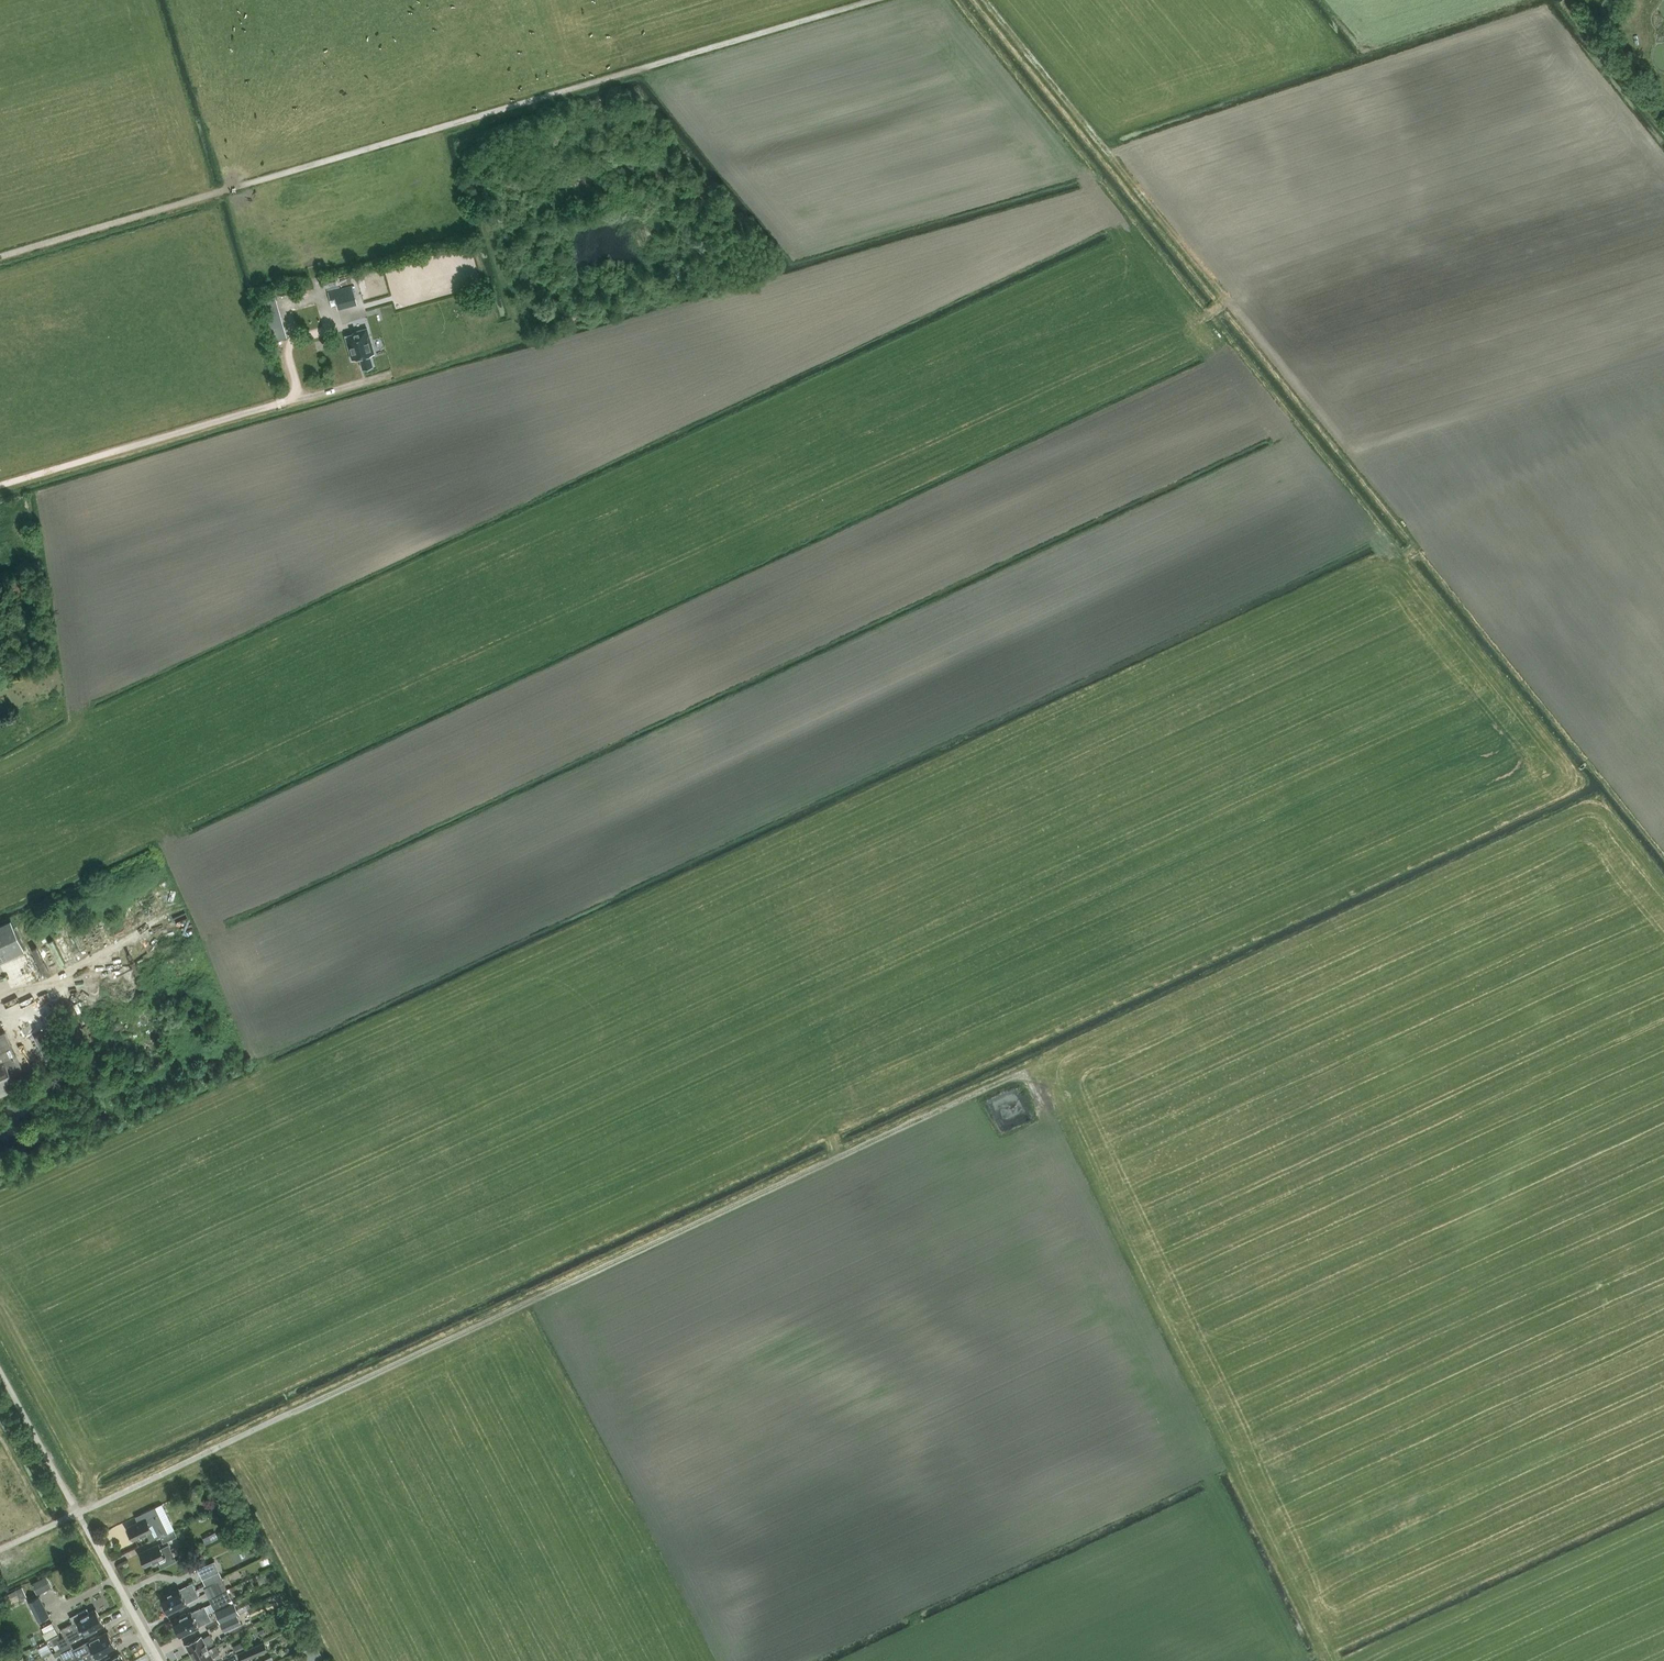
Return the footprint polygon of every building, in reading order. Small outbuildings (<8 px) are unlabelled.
[(353,290),(335,295),(339,308),(343,307),(342,302),(355,298),(353,290)] [(276,300),(264,304),(267,313),(279,309),(276,300)] [(354,333),(346,336),(352,360),(360,358),(363,368),(363,369),(374,366),(373,366),(370,355),(375,353),(368,328),(353,332),(354,333)] [(0,925),(0,961),(25,950),(11,920),(0,925)] [(80,993),(73,997),(84,1020),(91,1017),(80,993)] [(46,1060),(54,1056),(41,1031),(34,1035),(46,1060)] [(10,1043),(5,1032),(0,1034),(0,1096),(17,1088),(11,1075),(22,1070),(10,1043)] [(167,1532),(155,1507),(141,1513),(144,1519),(126,1528),(132,1540),(146,1533),(149,1541),(167,1532)] [(173,1530),(159,1536),(162,1543),(176,1536),(173,1530)] [(219,1531),(206,1536),(209,1542),(222,1537),(219,1531)] [(144,1565),(157,1559),(160,1566),(174,1559),(167,1546),(160,1549),(158,1544),(139,1554),(144,1565)] [(195,1570),(203,1566),(197,1555),(189,1560),(195,1570)] [(203,1586),(222,1577),(214,1561),(198,1569),(205,1585),(203,1586)] [(204,1588),(209,1598),(227,1589),(222,1577),(203,1586),(204,1588)] [(39,1580),(31,1583),(37,1594),(44,1591),(39,1580)] [(164,1605),(196,1590),(192,1583),(179,1589),(178,1587),(169,1592),(169,1593),(160,1598),(164,1605)] [(17,1592),(6,1597),(10,1605),(26,1596),(21,1586),(21,1585),(15,1588),(17,1592)] [(227,1589),(209,1598),(211,1603),(214,1609),(232,1600),(227,1589)] [(196,1590),(164,1605),(168,1613),(177,1609),(178,1610),(183,1607),(182,1606),(187,1604),(186,1603),(199,1597),(196,1590)] [(50,1615),(40,1595),(28,1601),(38,1621),(50,1615)] [(214,1612),(220,1623),(239,1613),(234,1602),(214,1612)] [(211,1603),(204,1606),(207,1613),(214,1610),(214,1609),(211,1603)] [(172,1621),(176,1629),(207,1613),(204,1606),(192,1613),(191,1611),(186,1614),(186,1613),(181,1615),(181,1616),(172,1621)] [(76,1619),(75,1617),(73,1617),(71,1619),(73,1623),(60,1630),(64,1636),(100,1617),(96,1609),(89,1613),(87,1608),(76,1614),(78,1618),(76,1619)] [(207,1613),(176,1629),(180,1637),(189,1632),(190,1633),(195,1631),(195,1629),(199,1627),(199,1626),(211,1620),(207,1613)] [(239,1613),(220,1623),(224,1632),(241,1624),(237,1615),(240,1614),(239,1613)] [(56,1652),(61,1649),(70,1644),(69,1641),(84,1633),(85,1635),(87,1634),(87,1635),(92,1632),(91,1631),(104,1625),(100,1617),(64,1636),(60,1638),(58,1635),(49,1639),(56,1652)] [(57,1634),(51,1623),(41,1628),(44,1633),(42,1634),(46,1640),(57,1634)] [(303,1630),(295,1635),(299,1642),(307,1637),(303,1630)] [(63,1660),(70,1660),(84,1654),(112,1639),(108,1631),(97,1637),(96,1636),(90,1640),(90,1641),(73,1649),(70,1644),(61,1649),(56,1652),(53,1653),(55,1657),(60,1654),(63,1660)] [(189,1651),(192,1656),(207,1648),(206,1646),(213,1642),(210,1635),(203,1638),(201,1636),(186,1644),(186,1646),(186,1647),(187,1650),(189,1651)] [(112,1639),(84,1654),(70,1660),(86,1660),(96,1656),(96,1657),(116,1647),(112,1639)] [(233,1646),(236,1652),(246,1647),(243,1641),(233,1646)] [(237,1653),(241,1660),(243,1660),(268,1650),(264,1641),(237,1653)] [(207,1648),(192,1656),(194,1660),(210,1660),(214,1659),(212,1657),(219,1653),(216,1646),(208,1650),(207,1648)] [(305,1653),(308,1660),(315,1660),(319,1659),(314,1649),(305,1653)]
